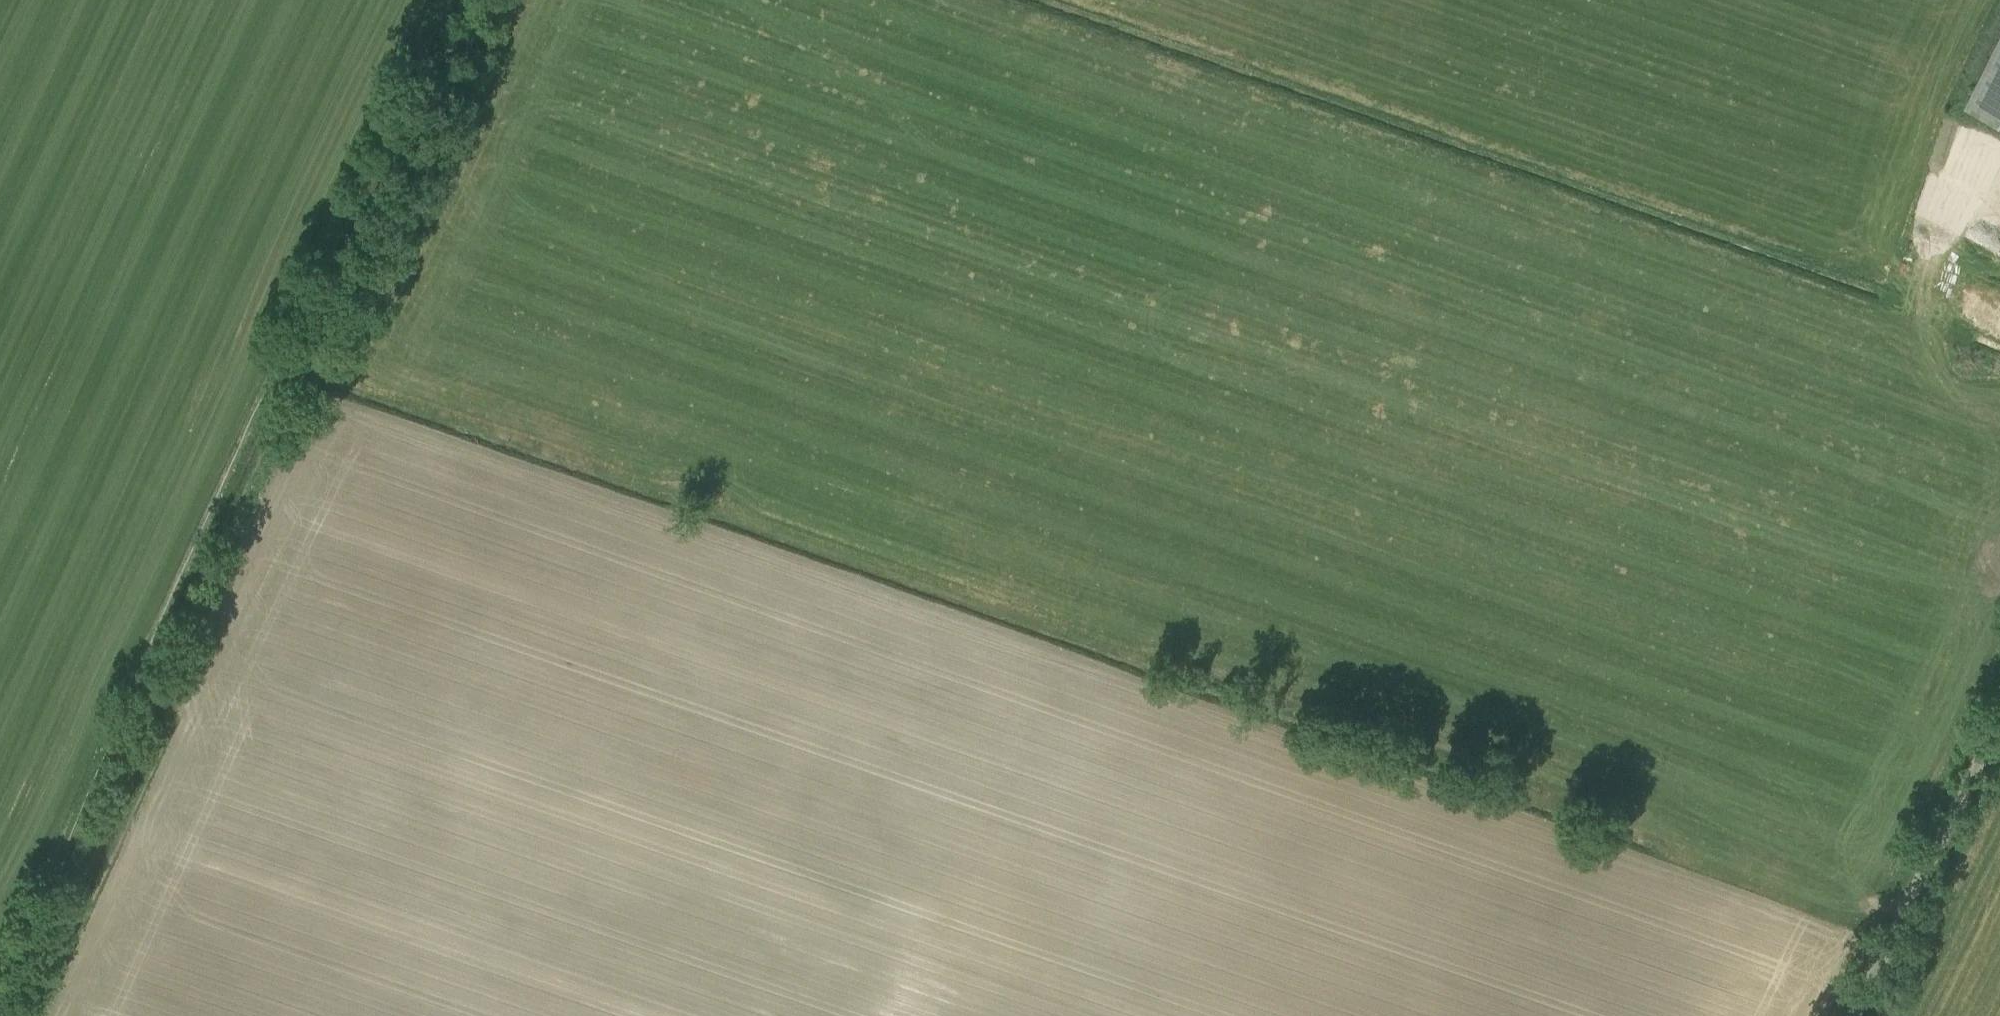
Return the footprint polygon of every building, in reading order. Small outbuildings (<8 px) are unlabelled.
[(1964,107),(1999,125),(1999,34),(1964,107)]
